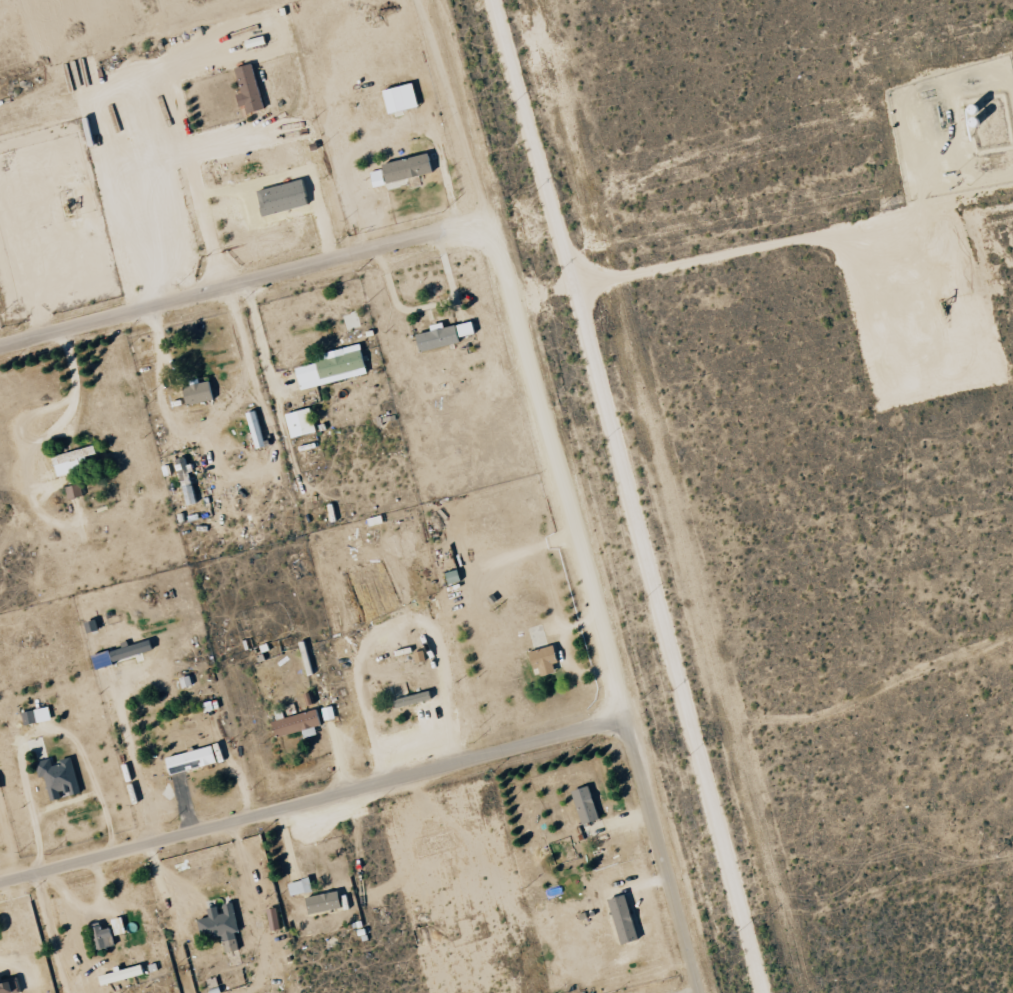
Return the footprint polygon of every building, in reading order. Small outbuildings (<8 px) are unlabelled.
[(267,109),(256,64),(238,68),(244,94),(242,94),(246,114),(267,109)] [(423,107),(416,83),(387,91),(393,115),(423,107)] [(373,172),(376,187),(437,174),(432,154),(383,165),(384,170),(373,172)] [(267,216),(312,206),(307,180),(261,190),(267,216)] [(479,334),(476,322),(447,328),(446,323),(433,326),(434,332),(418,335),(421,352),(464,343),(463,338),(479,334)] [(318,353),(320,364),(299,367),(303,387),(370,377),(365,346),(318,353)] [(218,400),(213,382),(187,388),(191,406),(218,400)] [(318,434),(313,409),(289,414),(293,438),(318,434)] [(267,447),(260,411),(250,413),(258,449),(267,447)] [(83,472),(80,460),(99,456),(97,447),(55,456),(59,477),(83,472)] [(67,488),(70,500),(85,497),(82,485),(67,488)] [(443,573),(446,584),(457,580),(454,570),(443,573)] [(96,656),(98,667),(143,656),(140,644),(96,656)] [(550,663),(554,663),(551,646),(526,651),(529,669),(536,668),(537,675),(552,672),(550,663)] [(26,724),(53,721),(51,708),(24,711),(26,724)] [(299,731),(301,738),(314,734),(312,727),(318,725),(314,709),(268,721),(272,737),(299,731)] [(174,775),(220,763),(216,745),(169,758),(174,775)] [(578,825),(597,819),(592,803),(600,800),(597,790),(588,793),(585,785),(568,791),(578,825)] [(604,900),(618,945),(635,939),(621,895),(604,900)] [(203,940),(225,936),(228,952),(241,950),(238,933),(242,932),(236,903),(223,906),(223,907),(211,909),(212,917),(199,920),(203,940)] [(127,934),(126,918),(115,919),(116,935),(127,934)] [(116,948),(113,927),(96,929),(99,950),(116,948)] [(146,975),(144,966),(120,972),(121,972),(103,977),(105,985),(146,975)] [(7,984),(6,977),(0,979),(0,992),(24,992),(21,981),(7,984)]
